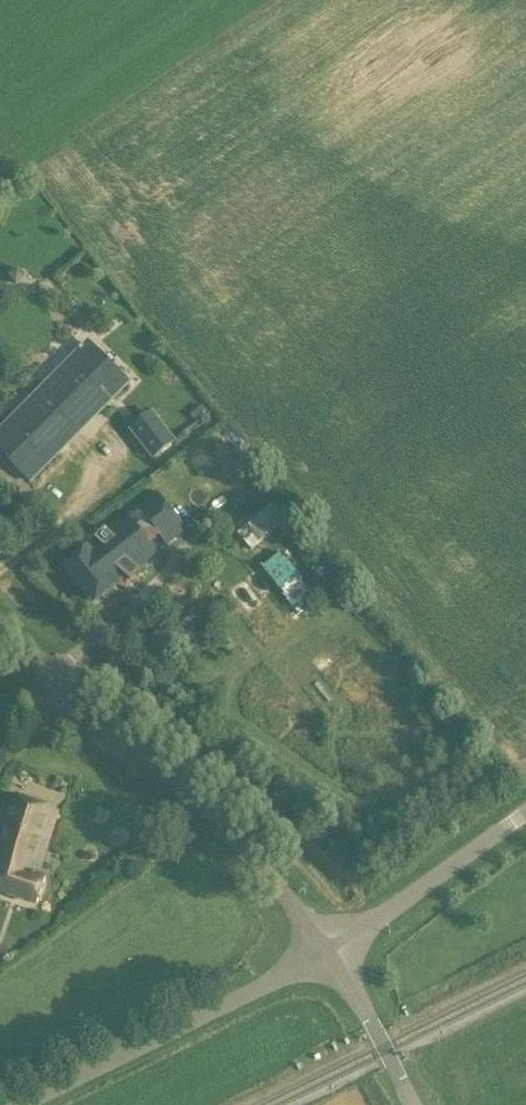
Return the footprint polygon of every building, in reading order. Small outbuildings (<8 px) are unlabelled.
[(57,405),(79,433),(100,417),(107,425),(131,407),(102,370),(57,405)] [(79,433),(57,405),(51,396),(38,406),(44,415),(12,441),(39,478),(63,459),(56,451),(79,433)] [(142,444),(163,428),(152,414),(131,430),(142,444)] [(226,427),(185,459),(200,479),(222,462),(238,483),(257,467),(226,427)] [(168,548),(139,510),(64,568),(93,606),(168,548)] [(266,642),(317,600),(279,553),(276,549),(225,591),(266,642)] [(44,881),(38,879),(58,813),(9,797),(0,825),(0,891),(37,903),(44,881)]
